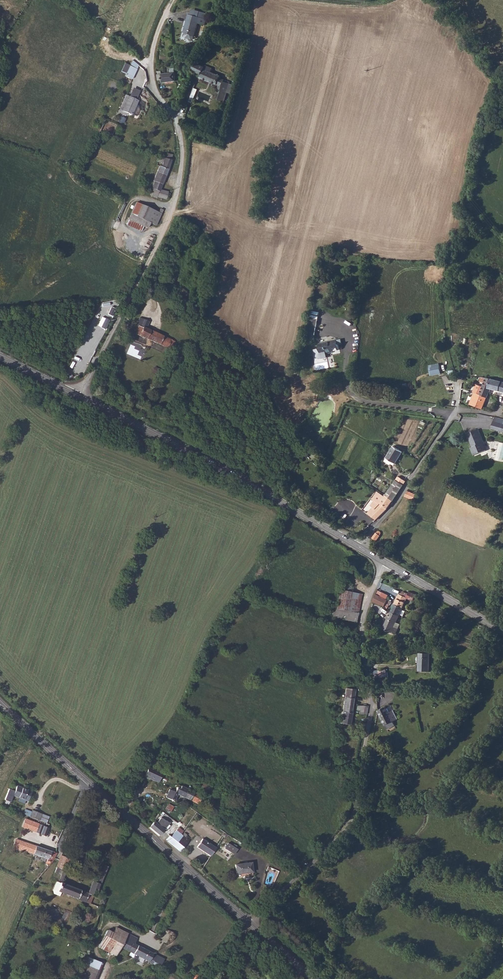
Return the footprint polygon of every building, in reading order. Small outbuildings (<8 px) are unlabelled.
[(200,23),(202,16),(186,13),(182,32),(183,32),(183,35),(184,38),(190,39),(192,37),(196,22),(200,23)] [(137,63),(130,58),(128,65),(124,73),(123,75),(131,78),(137,63)] [(124,73),(128,65),(123,63),(119,71),(124,73)] [(227,94),(230,85),(224,83),(225,81),(220,80),(221,77),(215,75),(217,71),(210,68),(210,67),(206,65),(205,67),(195,63),(190,63),(190,71),(201,75),(199,79),(218,87),(216,90),(227,94)] [(162,84),(176,82),(174,69),(169,69),(170,74),(162,74),(162,72),(157,72),(158,81),(162,81),(162,84)] [(131,90),(128,96),(135,98),(137,92),(131,90)] [(134,109),(136,103),(137,99),(135,98),(128,96),(124,106),(134,109)] [(124,106),(121,104),(118,112),(126,115),(127,113),(122,110),(124,106)] [(132,114),(132,113),(134,109),(124,106),(122,110),(127,113),(132,114)] [(166,159),(159,158),(158,163),(163,164),(162,167),(160,167),(154,181),(151,181),(150,183),(152,186),(150,195),(151,195),(151,197),(156,198),(156,197),(166,200),(168,192),(159,190),(169,169),(172,155),(166,154),(166,159)] [(156,226),(163,211),(161,210),(159,213),(137,203),(129,220),(143,227),(148,229),(150,223),(156,226)] [(143,227),(129,220),(126,225),(141,232),(143,227)] [(142,319),(141,319),(139,326),(138,325),(134,333),(167,348),(169,344),(172,346),(175,341),(145,328),(148,322),(142,319)] [(315,334),(317,324),(310,323),(308,333),(315,334)] [(319,349),(320,353),(325,352),(326,354),(332,353),(331,350),(333,349),(334,351),(339,349),(338,344),(337,344),(336,340),(319,344),(320,348),(319,349)] [(78,351),(73,357),(77,361),(82,355),(78,351)] [(429,364),(430,375),(441,374),(440,363),(429,364)] [(482,408),(488,394),(491,388),(489,387),(491,379),(487,378),(486,378),(481,378),(480,382),(484,383),(476,406),(482,408)] [(491,388),(502,391),(502,382),(491,379),(489,387),(491,388)] [(502,432),(502,420),(493,416),(489,428),(502,432)] [(474,444),(477,451),(487,447),(479,427),(469,431),(474,444)] [(392,461),(395,464),(403,453),(394,446),(384,461),(389,465),(390,463),(392,461)] [(405,483),(406,481),(399,477),(395,481),(403,485),(405,483)] [(385,495),(392,501),(403,485),(395,481),(385,495)] [(416,495),(407,491),(404,496),(414,500),(416,495)] [(367,513),(376,520),(386,508),(392,501),(385,495),(379,503),(380,505),(374,511),(370,508),(367,513)] [(343,591),(350,592),(351,584),(344,583),(343,591)] [(336,609),(357,613),(360,594),(350,592),(343,591),(339,590),(336,609)] [(406,598),(407,598),(413,601),(416,595),(410,591),(408,594),(406,598)] [(387,600),(375,594),(372,601),(383,607),(385,604),(387,600)] [(394,605),(402,608),(407,598),(406,598),(402,595),(399,594),(394,605)] [(398,617),(402,608),(394,605),(390,613),(398,617)] [(356,622),(357,613),(336,609),(334,609),(332,618),(356,622)] [(394,634),(397,629),(399,624),(396,622),(398,617),(390,613),(383,629),(393,633),(394,634)] [(428,672),(429,654),(418,654),(418,665),(419,666),(418,672),(428,672)] [(387,677),(385,669),(377,670),(380,682),(387,681),(387,677)] [(342,711),(351,713),(353,695),(345,694),(342,711)] [(385,725),(392,722),(390,718),(386,708),(387,708),(385,704),(384,705),(383,703),(376,706),(385,725)] [(359,714),(366,714),(367,706),(356,705),(356,710),(358,711),(358,714),(359,714)] [(387,708),(386,708),(390,718),(395,715),(390,706),(387,708)] [(350,725),(351,713),(342,711),(341,724),(350,725)] [(149,766),(144,776),(158,782),(163,773),(149,766)] [(210,786),(196,780),(195,784),(205,789),(204,791),(208,792),(210,786)] [(26,800),(30,791),(26,789),(23,789),(21,787),(16,785),(12,795),(20,798),(26,800)] [(179,796),(183,798),(188,790),(182,786),(181,788),(178,787),(175,791),(170,789),(166,798),(176,803),(179,796)] [(194,789),(189,787),(188,790),(183,798),(197,805),(202,796),(193,792),(194,789)] [(164,810),(170,813),(173,807),(168,804),(164,810)] [(29,817),(38,820),(40,814),(31,810),(30,813),(29,817)] [(154,832),(159,836),(168,823),(161,818),(156,824),(153,821),(149,827),(154,832)] [(24,819),(21,826),(45,836),(48,828),(24,819)] [(176,842),(182,836),(176,831),(170,838),(176,842)] [(188,841),(182,836),(176,842),(170,838),(168,836),(165,840),(179,852),(188,841)] [(46,863),(49,865),(56,853),(17,839),(14,840),(11,848),(19,851),(21,850),(47,859),(46,863)] [(195,848),(208,857),(213,849),(201,840),(195,848)] [(235,850),(226,845),(223,850),(232,855),(235,850)] [(60,855),(55,867),(65,870),(69,859),(60,855)] [(99,863),(87,894),(95,897),(95,896),(104,873),(107,866),(99,863)] [(251,874),(249,865),(234,866),(236,876),(251,874)] [(55,867),(52,875),(62,878),(65,870),(55,867)] [(52,875),(47,887),(84,902),(87,894),(61,882),(62,878),(52,875)] [(98,947),(109,953),(122,930),(116,927),(112,933),(107,930),(98,947)] [(122,930),(109,953),(115,956),(118,950),(120,947),(152,963),(153,962),(160,965),(163,960),(155,956),(154,957),(152,955),(153,953),(134,943),(137,938),(122,930)] [(118,950),(115,956),(123,960),(126,955),(118,950)] [(99,960),(85,955),(77,978),(93,978),(99,960)]
